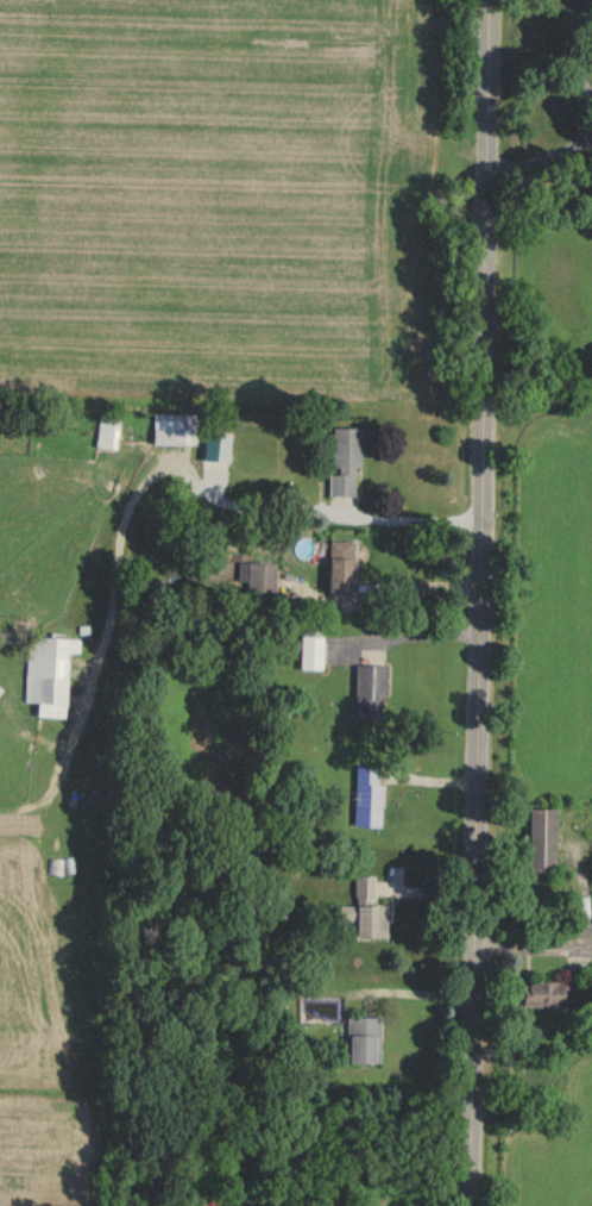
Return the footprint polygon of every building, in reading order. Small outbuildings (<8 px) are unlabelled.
[(118,415),(97,414),(95,448),(116,449),(118,415)] [(152,444),(195,444),(195,414),(152,414),(152,444)] [(358,495),(358,426),(330,426),(330,495),(358,495)] [(352,539),(328,539),(328,589),(352,589),(352,539)] [(275,596),(275,561),(247,561),(247,596),(275,596)] [(322,634),(300,634),(300,668),(322,668),(322,634)] [(25,701),(36,702),(36,716),(64,716),(67,652),(79,652),(79,636),(27,635),(25,701)] [(386,663),(355,663),(355,716),(386,716),(386,663)] [(356,764),(353,826),(381,827),(383,765),(356,764)] [(529,807),(529,872),(556,872),(556,807),(529,807)] [(49,872),(61,872),(61,858),(49,858),(49,872)] [(380,902),(374,902),(375,874),(355,874),(355,905),(340,905),(340,922),(352,922),(352,936),(379,937),(380,902)] [(564,1006),(564,980),(524,980),(524,1006),(564,1006)] [(591,1029),(591,989),(581,989),(581,1029),(591,1029)] [(347,1062),(380,1062),(380,1016),(347,1016),(347,1062)]
